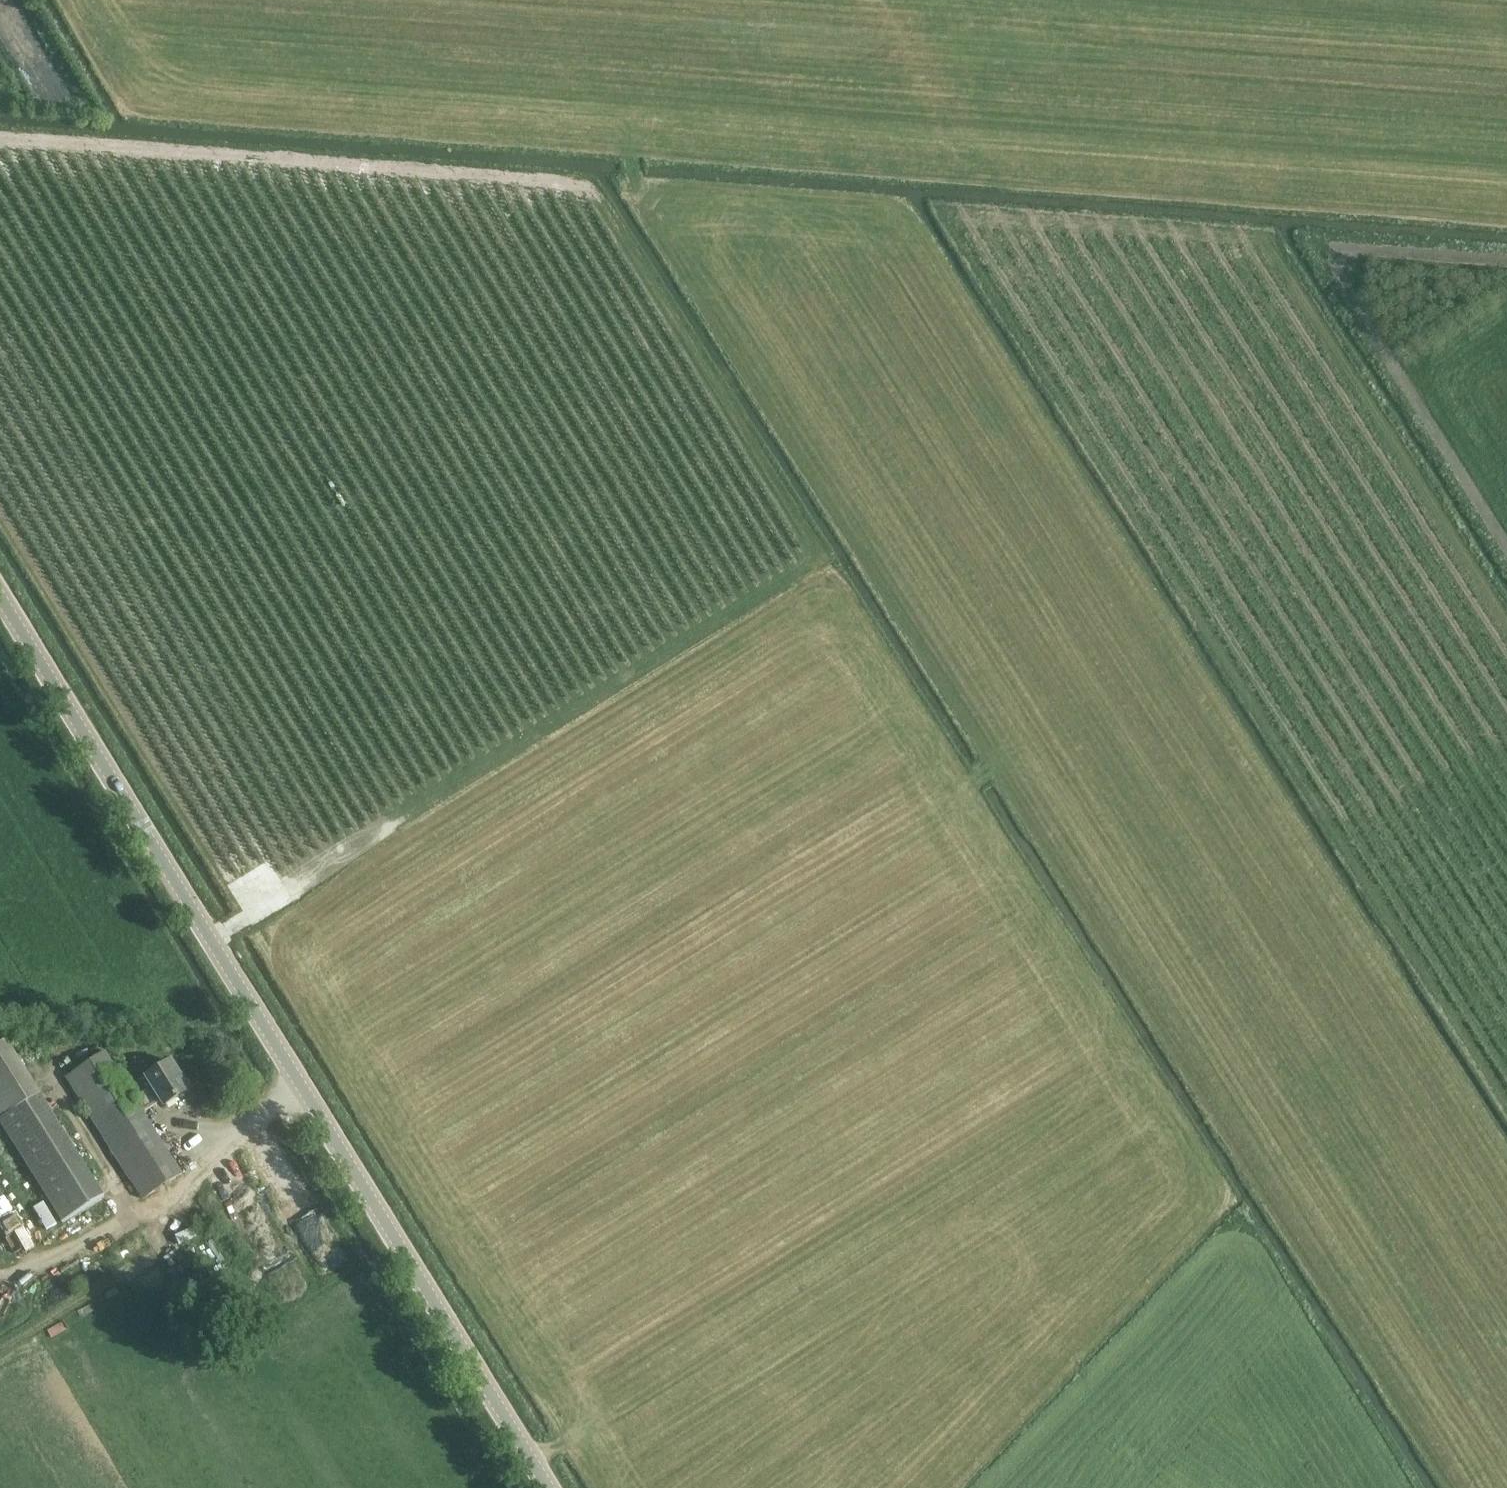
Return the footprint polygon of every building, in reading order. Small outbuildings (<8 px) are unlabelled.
[(15,4),(13,0),(0,0),(0,11),(15,4)] [(61,1222),(104,1196),(41,1094),(8,1039),(0,1044),(0,1124),(61,1222)] [(148,1077),(154,1087),(141,1095),(132,1080),(127,1084),(107,1051),(65,1077),(142,1200),(183,1174),(144,1112),(162,1100),(165,1105),(190,1090),(172,1061),(148,1077)] [(234,1206),(260,1245),(278,1233),(252,1194),(234,1206)] [(44,1202),(33,1208),(47,1230),(57,1224),(44,1202)]
